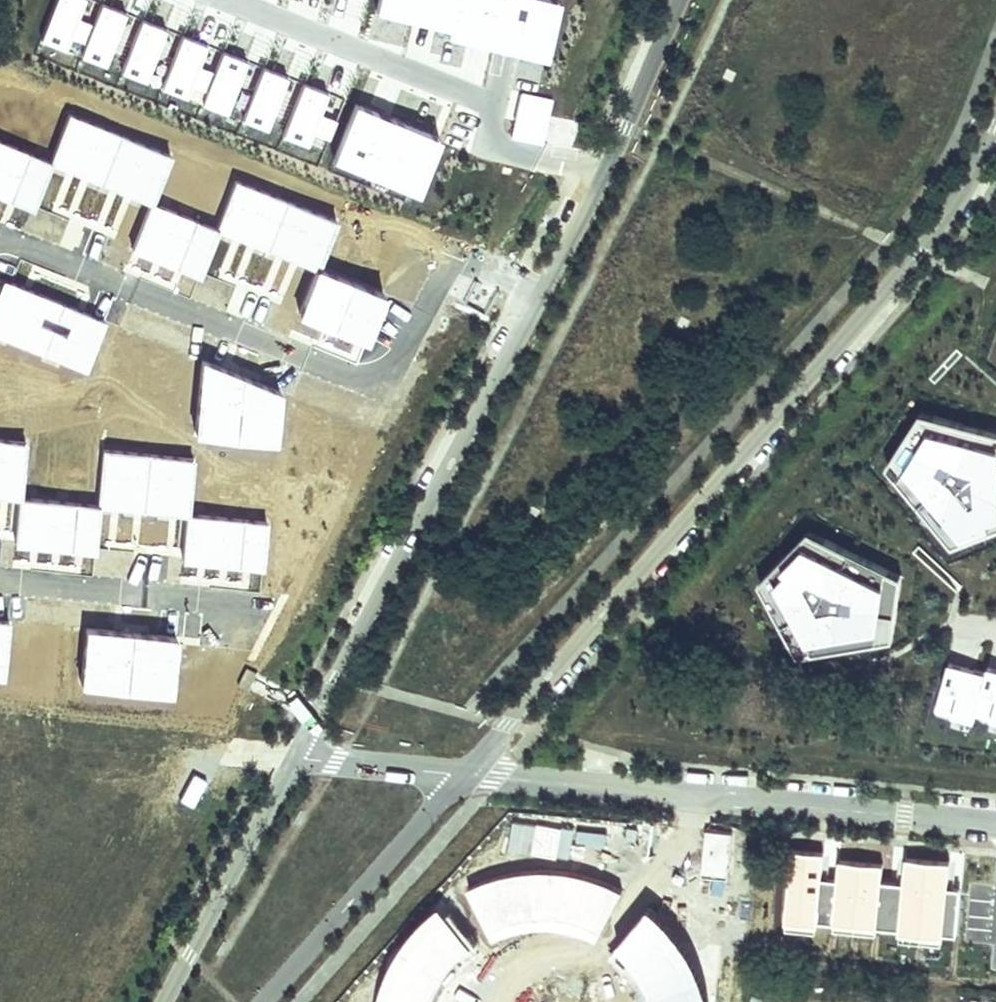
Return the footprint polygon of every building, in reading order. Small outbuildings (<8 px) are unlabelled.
[(69,52),(89,0),(59,0),(43,41),(69,52)] [(378,17),(449,33),(457,0),(382,0),(378,17)] [(449,33),(448,40),(506,53),(544,61),(557,0),(457,0),(449,33)] [(80,56),(110,68),(131,14),(101,3),(92,25),(80,56)] [(110,68),(121,72),(141,18),(131,14),(110,68)] [(121,72),(150,83),(171,30),(141,18),(121,72)] [(69,52),(80,56),(92,25),(81,21),(69,52)] [(182,35),(171,30),(150,83),(162,88),(182,35)] [(162,88),(189,99),(203,66),(211,46),(182,35),(162,88)] [(203,104),(232,115),(252,62),(222,50),(215,71),(203,104)] [(232,115),(241,119),(262,66),(252,62),(232,115)] [(189,99),(203,104),(215,71),(214,71),(203,66),(189,99)] [(241,119),(272,131),(292,78),(262,66),(241,119)] [(272,131),(283,135),(302,82),(292,78),(272,131)] [(330,92),(302,82),(283,135),(309,146),(312,137),(328,143),(336,124),(320,117),(330,92)] [(557,102),(520,94),(509,144),(546,152),(557,102)] [(445,141),(359,105),(334,162),(420,199),(445,141)] [(173,156),(72,115),(51,166),(152,207),(173,156)] [(51,166),(0,144),(0,195),(32,209),(51,166)] [(340,222),(239,181),(218,233),(319,274),(340,222)] [(200,277),(217,232),(152,207),(135,252),(200,277)] [(384,300),(319,274),(301,317),(367,343),(384,300)] [(10,282),(0,304),(0,338),(85,376),(108,326),(10,282)] [(204,358),(195,429),(280,439),(286,390),(204,358)] [(887,471),(952,553),(995,535),(995,431),(922,412),(887,471)] [(0,439),(0,496),(23,498),(29,442),(0,439)] [(194,458),(103,450),(99,506),(190,514),(194,458)] [(99,506),(23,498),(18,548),(93,556),(99,506)] [(268,522),(190,514),(185,563),(263,570),(268,522)] [(808,536),(759,585),(798,660),(894,644),(901,579),(808,536)] [(0,620),(0,680),(5,681),(11,621),(0,620)] [(182,638),(86,628),(79,687),(175,697),(182,638)] [(989,675),(947,663),(932,716),(974,727),(978,718),(989,675)] [(989,675),(978,718),(995,722),(995,669),(991,668),(989,675)] [(729,835),(702,833),(699,879),(726,881),(729,835)] [(822,853),(788,850),(782,935),(816,937),(817,928),(832,929),(831,935),(875,938),(875,934),(898,935),(897,945),(941,948),(942,938),(955,939),(959,894),(946,893),(948,866),(903,862),(901,890),(880,888),(882,867),(836,864),(835,885),(820,884),(822,853)] [(561,873),(531,874),(497,880),(466,893),(489,946),(511,936),(539,932),(552,931),(572,936),(598,948),(622,895),(589,880),(561,873)] [(433,1000),(450,972),(474,949),(448,917),(443,922),(437,915),(410,942),(390,974),(380,1001),(433,1001),(433,1000)] [(649,917),(614,955),(636,980),(646,1001),(704,1001),(695,976),(675,944),(649,917)]
